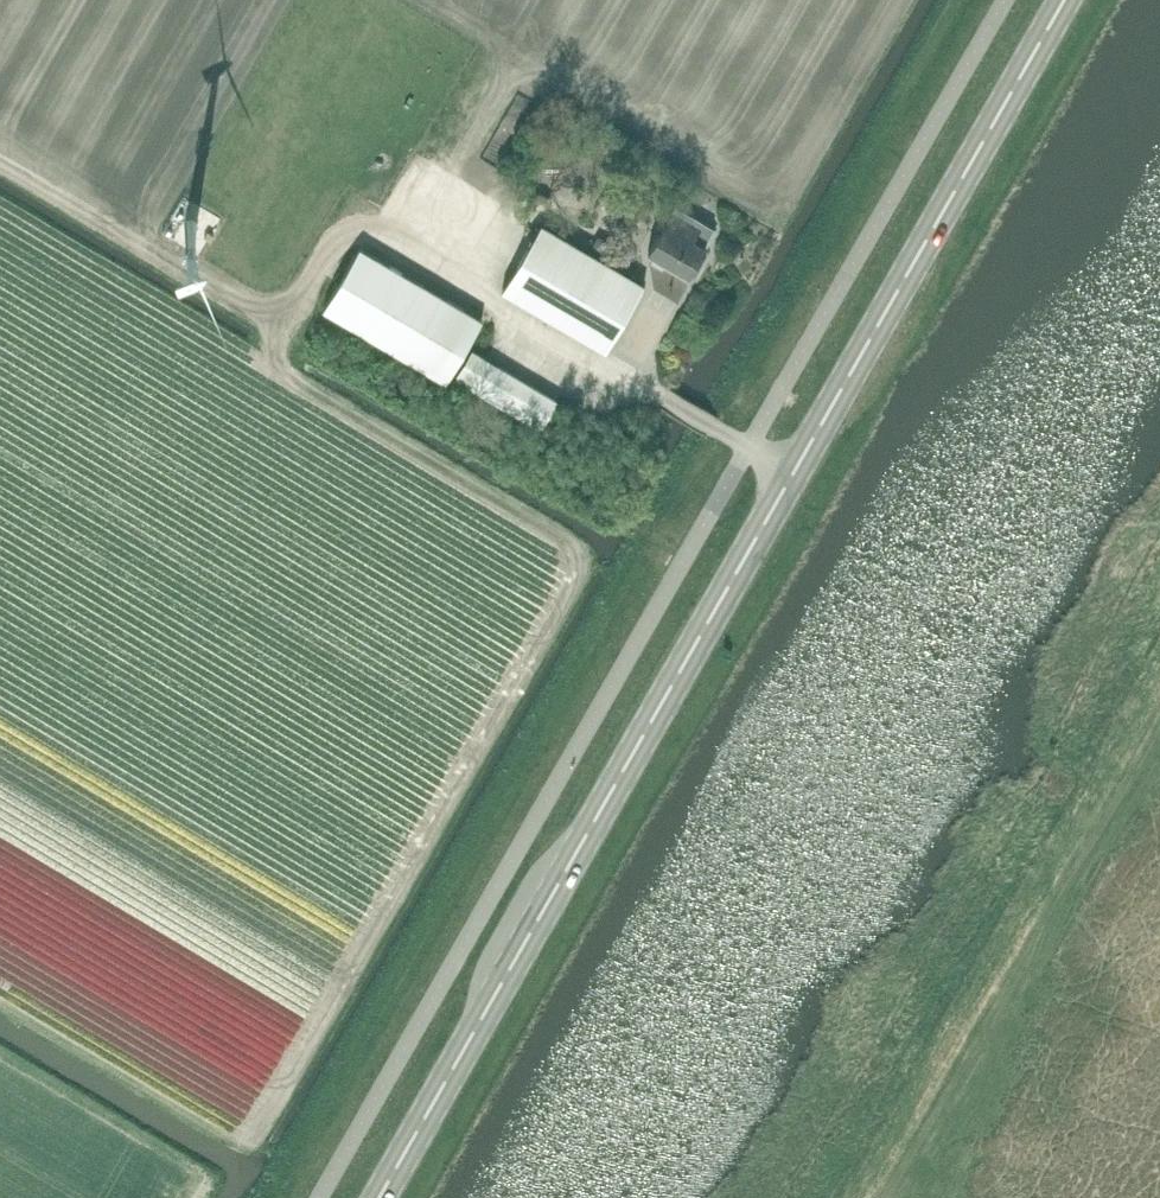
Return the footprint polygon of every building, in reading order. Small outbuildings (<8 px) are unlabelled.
[(702,245),(713,227),(676,205),(665,223),(665,222),(648,251),(655,255),(653,258),(664,265),(666,262),(689,275),(691,272),(694,274),(701,262),(697,260),(705,246),(702,245)] [(192,219),(191,219),(190,219),(189,219),(189,220),(188,220),(187,220),(187,221),(186,221),(186,222),(185,223),(185,224),(185,225),(185,226),(185,227),(185,228),(186,229),(186,230),(187,230),(187,231),(188,231),(189,232),(190,232),(191,232),(192,232),(193,232),(194,231),(195,231),(195,230),(196,230),(196,229),(197,229),(197,228),(197,227),(197,226),(197,225),(197,224),(197,223),(197,222),(196,222),(196,221),(195,221),(195,220),(194,220),(193,220),(193,219),(192,219)] [(502,289),(605,350),(645,284),(542,223),(502,289)] [(483,318),(361,246),(324,310),(446,382),(483,318)] [(543,431),(558,400),(472,348),(454,378),(543,431)]
